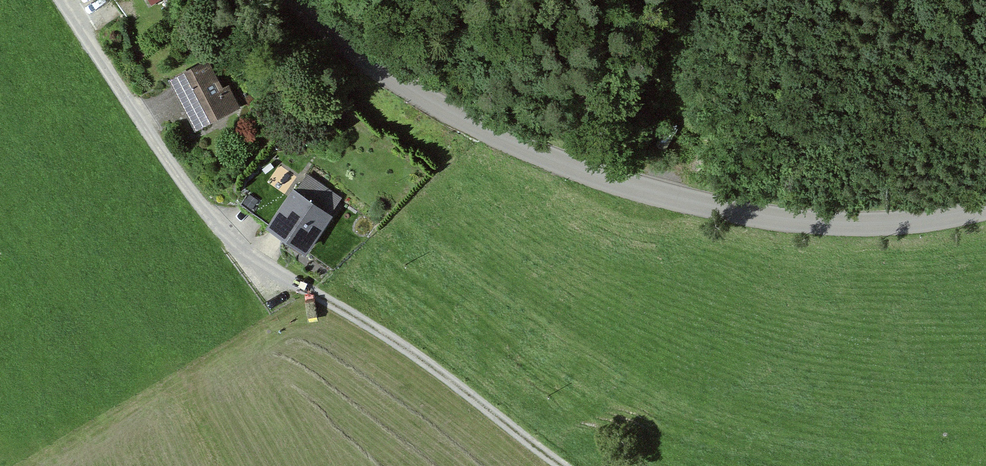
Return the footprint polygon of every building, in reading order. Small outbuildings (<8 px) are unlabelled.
[(212,57),(163,81),(188,132),(237,108),(212,57)] [(340,203),(303,175),(258,233),(295,261),(340,203)]
